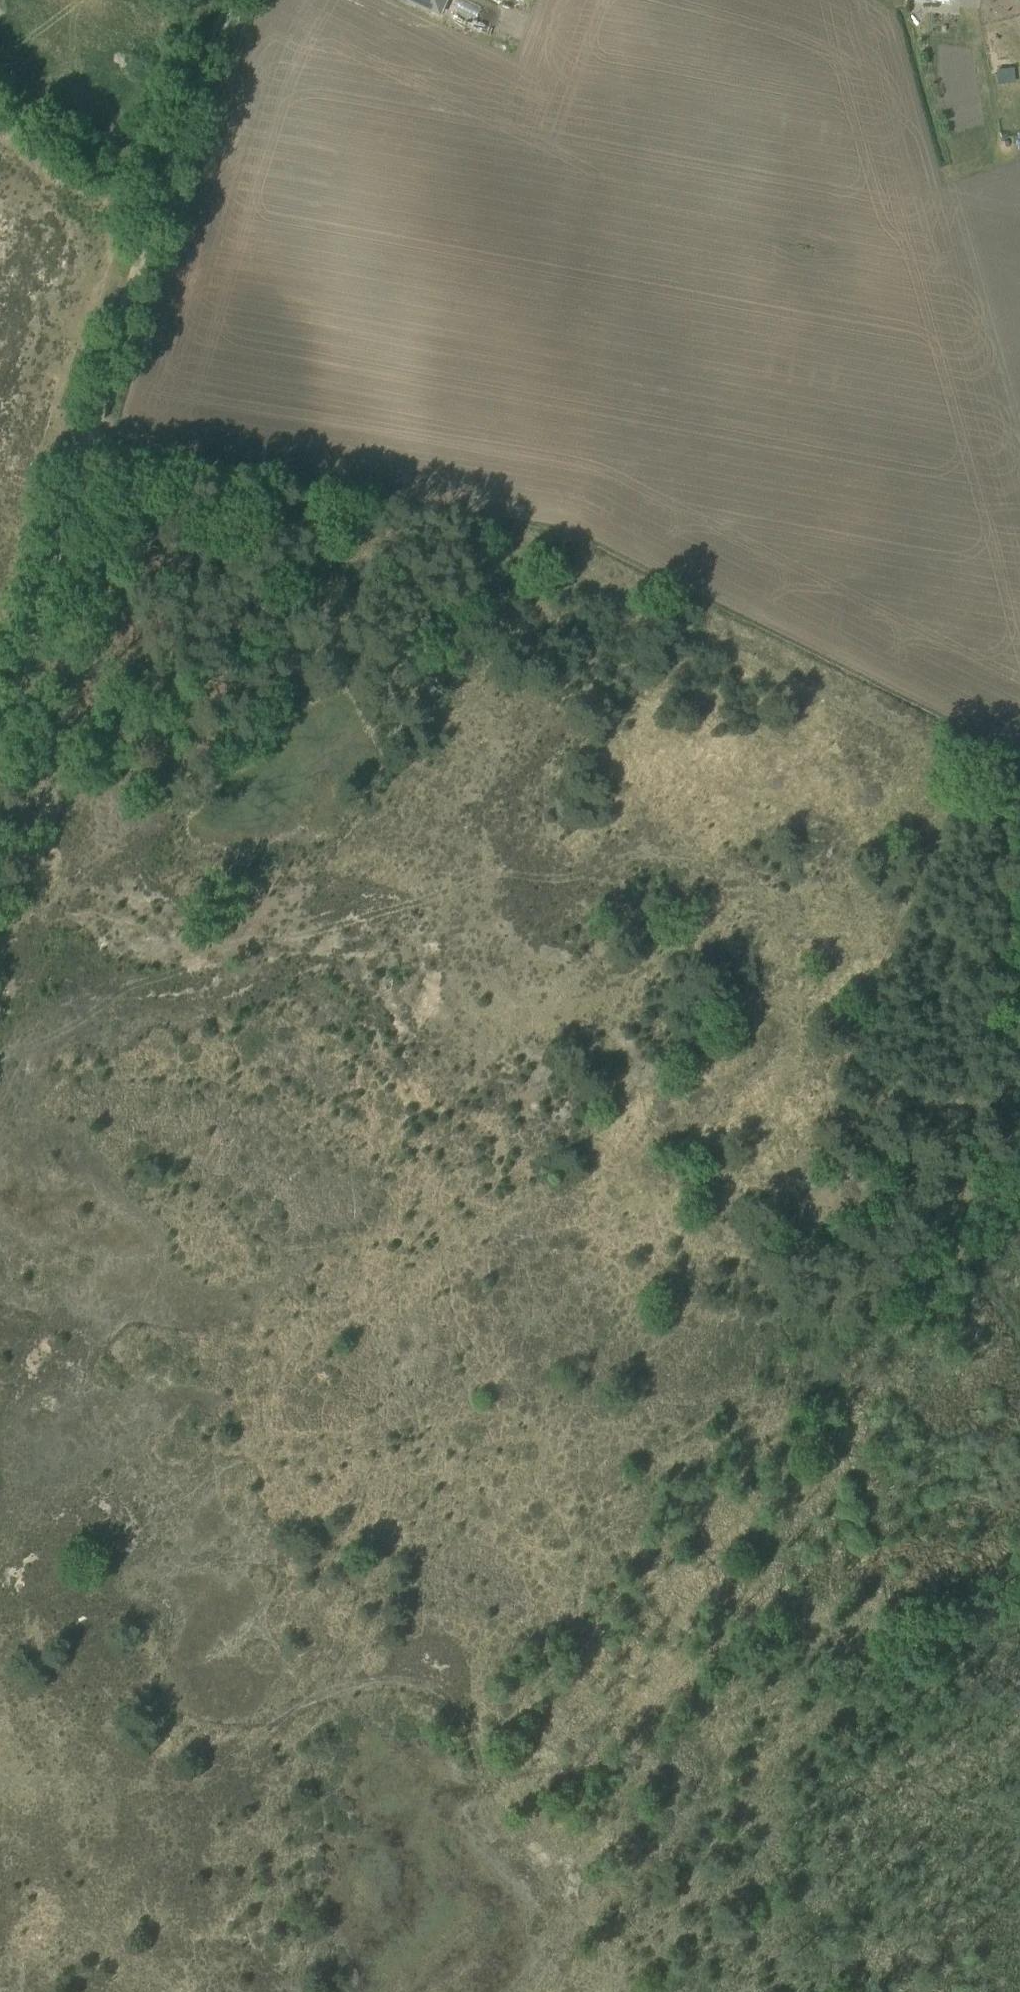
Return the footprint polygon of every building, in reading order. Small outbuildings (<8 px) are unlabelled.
[(438,13),(445,0),(411,0),(438,13)]
